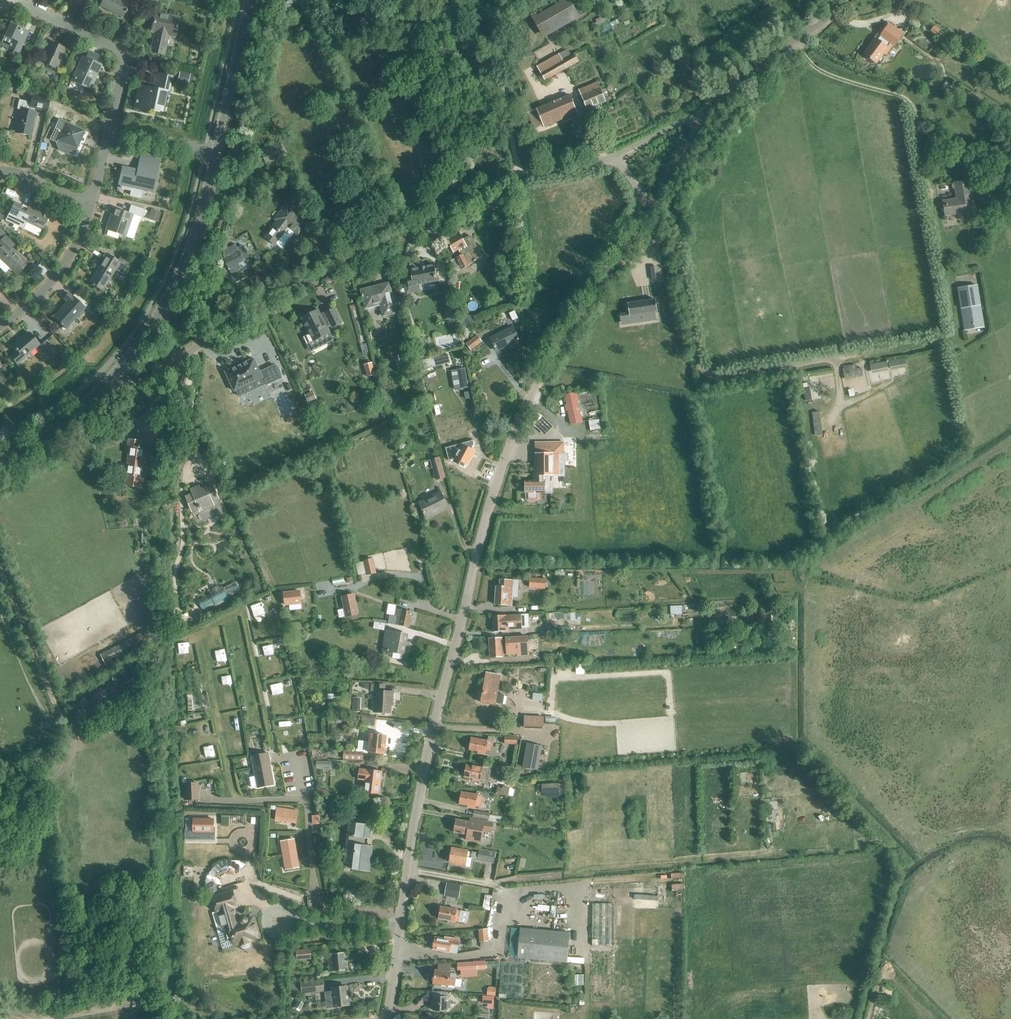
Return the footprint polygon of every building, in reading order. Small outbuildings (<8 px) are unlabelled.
[(126,13),(127,11),(126,10),(129,4),(121,0),(100,0),(102,1),(99,7),(122,17),(125,12),(126,13)] [(544,39),(581,18),(571,0),(558,0),(531,15),(544,39)] [(165,34),(175,36),(178,19),(155,14),(151,32),(157,33),(155,45),(152,44),(150,52),(163,55),(165,47),(163,47),(165,34)] [(911,23),(918,29),(922,23),(914,18),(911,23)] [(891,44),(894,46),(903,34),(887,22),(878,34),(879,35),(876,39),(875,38),(864,54),(876,63),(891,44)] [(9,49),(18,54),(25,40),(21,38),(24,31),(10,24),(4,37),(13,40),(9,49)] [(931,31),(938,36),(941,31),(934,27),(931,31)] [(42,63),(55,69),(64,49),(50,43),(44,57),(39,55),(34,68),(39,70),(42,63)] [(576,54),(573,56),(570,49),(560,55),(561,56),(538,68),(545,81),(574,65),(574,64),(579,61),(576,54)] [(73,78),(91,86),(101,66),(82,57),(73,78)] [(163,104),(166,105),(171,77),(156,74),(154,84),(156,84),(155,90),(139,86),(134,109),(147,112),(148,105),(163,108),(163,104)] [(600,90),(599,90),(597,85),(581,92),(583,97),(582,97),(588,110),(605,103),(600,90)] [(529,112),(537,130),(579,112),(571,94),(529,112)] [(33,108),(46,111),(49,98),(32,95),(30,104),(18,101),(17,109),(20,110),(15,133),(29,136),(35,113),(33,112),(33,108)] [(67,150),(75,154),(86,131),(59,119),(55,129),(56,129),(51,141),(58,144),(58,145),(59,149),(61,150),(61,149),(67,152),(67,150)] [(132,185),(148,188),(153,166),(139,163),(137,171),(122,167),(118,185),(132,188),(132,185)] [(943,201),(945,216),(975,211),(969,180),(954,183),(956,198),(943,201)] [(28,207),(26,211),(12,205),(5,221),(23,230),(27,223),(42,230),(49,216),(28,207)] [(133,215),(143,218),(146,210),(131,205),(128,212),(113,207),(105,230),(125,237),(133,215)] [(278,221),(266,237),(275,245),(276,243),(282,247),(284,244),(293,232),(299,237),(309,223),(286,206),(279,216),(276,219),(278,221)] [(459,233),(447,241),(454,253),(458,250),(460,254),(461,253),(462,255),(463,255),(469,264),(482,256),(470,236),(463,240),(459,233)] [(16,274),(26,263),(10,249),(13,246),(5,237),(0,242),(0,259),(16,274)] [(224,258),(232,273),(241,268),(239,263),(244,260),(236,244),(224,250),(224,258)] [(517,280),(523,278),(516,259),(509,262),(514,273),(517,280)] [(119,272),(122,267),(111,260),(107,265),(102,261),(89,283),(102,291),(115,269),(119,272)] [(437,281),(434,265),(425,267),(420,268),(419,262),(409,264),(410,269),(410,270),(411,277),(403,278),(405,289),(419,286),(418,285),(437,281)] [(955,279),(964,330),(985,327),(976,275),(955,279)] [(384,316),(396,313),(389,283),(361,290),(366,308),(381,304),(384,316)] [(53,318),(65,329),(84,308),(68,293),(63,299),(67,302),(53,318)] [(443,301),(446,319),(456,318),(452,299),(443,301)] [(629,317),(642,315),(643,322),(656,320),(655,313),(657,313),(655,300),(628,304),(629,317)] [(332,327),(341,323),(334,309),(325,313),(326,314),(322,317),(318,310),(311,314),(310,313),(304,316),(304,317),(302,319),(310,334),(304,338),(307,344),(330,333),(327,327),(331,325),(332,327)] [(490,339),(496,351),(519,340),(513,328),(490,339)] [(16,351),(10,356),(16,363),(22,358),(38,344),(28,333),(12,346),(16,351)] [(466,344),(471,350),(483,342),(478,335),(466,344)] [(39,346),(48,356),(53,351),(44,341),(39,346)] [(398,355),(400,363),(413,359),(411,351),(398,355)] [(430,356),(416,358),(416,359),(418,358),(419,365),(436,362),(434,355),(430,356)] [(889,361),(891,370),(907,367),(905,358),(889,361)] [(275,365),(261,372),(260,372),(254,359),(226,372),(225,372),(234,391),(237,390),(239,397),(248,393),(245,387),(262,378),(266,385),(281,378),(279,372),(275,365)] [(872,374),(888,370),(887,361),(870,365),(867,365),(868,370),(871,369),(872,374)] [(843,372),(845,380),(863,377),(862,368),(843,372)] [(811,388),(803,389),(806,401),(813,399),(811,388)] [(564,396),(571,424),(582,421),(577,402),(579,401),(577,393),(564,396)] [(820,411),(814,412),(816,429),(822,428),(820,411)] [(602,429),(601,429),(599,414),(587,416),(588,421),(589,421),(591,437),(603,435),(602,429)] [(155,429),(153,441),(163,443),(164,431),(155,429)] [(128,447),(130,448),(128,466),(127,465),(118,464),(117,474),(127,475),(126,483),(144,486),(144,478),(141,477),(144,449),(141,448),(142,440),(129,439),(128,447)] [(565,477),(565,475),(565,442),(536,442),(536,481),(525,482),(525,492),(526,492),(526,499),(528,502),(538,502),(540,499),(540,492),(552,492),(552,488),(551,488),(550,477),(565,477)] [(468,468),(476,454),(474,454),(471,452),(473,447),(472,444),(445,453),(449,465),(455,463),(461,466),(459,468),(465,470),(466,468),(468,468)] [(430,460),(436,480),(446,478),(440,457),(430,460)] [(194,493),(186,493),(186,504),(195,504),(195,507),(207,507),(206,506),(213,506),(213,493),(206,493),(206,491),(194,491),(194,493)] [(419,503),(426,518),(442,510),(441,509),(447,506),(441,493),(419,503)] [(373,571),(371,560),(365,561),(367,575),(376,573),(375,570),(373,571)] [(530,588),(543,590),(544,579),(531,578),(530,588)] [(383,581),(384,591),(391,590),(390,580),(383,581)] [(496,587),(495,604),(512,605),(512,596),(513,581),(500,580),(500,587),(496,587)] [(198,601),(203,610),(213,604),(214,605),(228,599),(227,597),(238,591),(235,584),(223,590),(222,588),(210,593),(211,596),(198,601)] [(285,605),(301,603),(300,591),(284,593),(285,605)] [(355,594),(341,596),(344,616),(358,614),(355,594)] [(254,609),(257,615),(272,606),(269,601),(254,609)] [(671,606),(671,615),(683,614),(682,606),(671,606)] [(393,625),(409,628),(412,612),(396,609),(395,616),(390,615),(388,624),(393,625)] [(507,616),(491,617),(493,633),(508,632),(510,632),(510,630),(522,630),(522,627),(528,627),(528,615),(507,616)] [(729,619),(712,620),(712,616),(702,616),(702,625),(730,624),(729,619)] [(146,630),(100,655),(107,667),(153,641),(146,630)] [(382,650),(404,654),(407,636),(388,632),(386,640),(384,640),(382,650)] [(502,639),(489,640),(490,658),(503,657),(503,655),(518,654),(518,656),(529,656),(528,637),(502,639)] [(258,647),(260,653),(277,650),(276,643),(258,647)] [(505,696),(495,694),(499,676),(486,674),(482,692),(479,691),(477,701),(498,705),(498,704),(503,705),(505,696)] [(392,700),(393,700),(394,692),(385,691),(385,685),(372,684),(371,691),(376,692),(375,713),(391,713),(392,700)] [(270,691),(271,697),(287,694),(286,688),(270,691)] [(533,700),(543,701),(543,694),(533,693),(533,700)] [(330,723),(348,724),(348,717),(330,716),(330,723)] [(364,725),(374,726),(375,719),(362,717),(362,725),(364,725)] [(524,729),(542,730),(542,718),(524,718),(524,729)] [(289,732),(292,731),(291,729),(296,728),(295,720),(276,723),(277,731),(278,731),(278,733),(283,732),(283,730),(289,729),(289,732)] [(365,752),(384,754),(386,736),(371,734),(370,743),(366,742),(365,752)] [(483,753),(489,754),(492,737),(489,736),(488,741),(470,738),(468,750),(477,751),(476,754),(483,756),(483,753)] [(504,744),(517,745),(518,737),(505,736),(504,744)] [(527,743),(523,767),(538,770),(542,746),(527,743)] [(343,759),(363,760),(364,751),(344,750),(343,759)] [(252,756),(258,788),(274,785),(269,753),(252,756)] [(485,781),(489,782),(492,765),(484,764),(483,769),(466,766),(464,778),(472,779),(471,782),(478,783),(479,780),(485,781)] [(364,792),(379,794),(382,771),(359,769),(358,780),(365,781),(364,792)] [(509,793),(510,793),(512,783),(511,783),(511,781),(504,780),(503,788),(497,787),(496,794),(509,796),(509,793)] [(186,783),(186,800),(198,799),(198,783),(186,783)] [(559,792),(558,784),(542,785),(543,793),(559,792)] [(481,797),(493,799),(493,794),(477,791),(476,796),(461,793),(459,805),(467,806),(466,809),(473,810),(474,807),(480,808),(481,797)] [(506,815),(512,816),(515,797),(509,796),(506,815)] [(275,820),(296,823),(298,811),(277,808),(275,820)] [(488,821),(501,823),(502,817),(490,815),(491,813),(474,810),(473,818),(489,820),(488,821)] [(214,819),(194,819),(193,831),(213,832),(214,819)] [(477,824),(471,823),(471,822),(457,820),(455,832),(468,835),(467,840),(481,843),(483,831),(492,833),(494,825),(477,822),(477,824)] [(367,839),(369,839),(371,826),(349,823),(344,862),(351,863),(350,870),(369,872),(369,865),(370,865),(373,847),(366,846),(367,839)] [(280,842),(285,870),(299,867),(294,840),(280,842)] [(473,852),(472,852),(453,848),(450,863),(470,867),(472,858),(477,859),(478,853),(473,852)] [(493,863),(498,864),(500,854),(479,850),(478,861),(493,863)] [(447,883),(445,895),(458,898),(460,886),(447,883)] [(607,889),(606,889),(606,886),(594,886),(594,902),(606,902),(606,898),(607,898),(607,889)] [(253,921),(249,919),(247,920),(247,919),(246,919),(246,918),(245,918),(244,917),(243,917),(243,918),(242,918),(241,919),(241,920),(241,921),(238,922),(233,907),(237,906),(233,891),(216,896),(215,891),(206,893),(209,903),(214,902),(216,912),(221,911),(227,930),(230,929),(234,944),(239,943),(240,945),(241,947),(242,948),(245,949),(246,949),(248,948),(250,946),(250,944),(250,942),(249,937),(257,935),(253,921)] [(483,909),(490,910),(493,896),(485,894),(483,909)] [(454,922),(459,922),(461,911),(440,908),(438,920),(448,922),(447,923),(453,925),(454,922)] [(518,959),(568,964),(570,934),(521,930),(518,959)] [(483,943),(487,943),(488,931),(478,931),(478,943),(480,943),(480,946),(483,947),(483,943)] [(456,954),(458,940),(444,938),(444,940),(434,938),(432,950),(456,954)] [(311,960),(311,950),(296,951),(296,961),(311,960)] [(327,955),(329,972),(345,970),(343,954),(327,955)] [(461,975),(474,973),(474,971),(486,970),(486,961),(473,961),(473,962),(458,963),(459,971),(461,971),(461,975)] [(448,985),(454,986),(456,974),(435,971),(433,984),(447,986),(448,985)] [(320,981),(312,982),(313,993),(321,992),(320,981)] [(301,991),(300,984),(293,985),(294,993),(301,991)] [(330,991),(332,1008),(351,1006),(349,986),(332,987),(332,991),(330,991)] [(445,1011),(445,1012),(449,1009),(449,1000),(446,997),(446,992),(432,992),(432,994),(435,997),(431,1000),(431,1008),(434,1011),(445,1011)]
